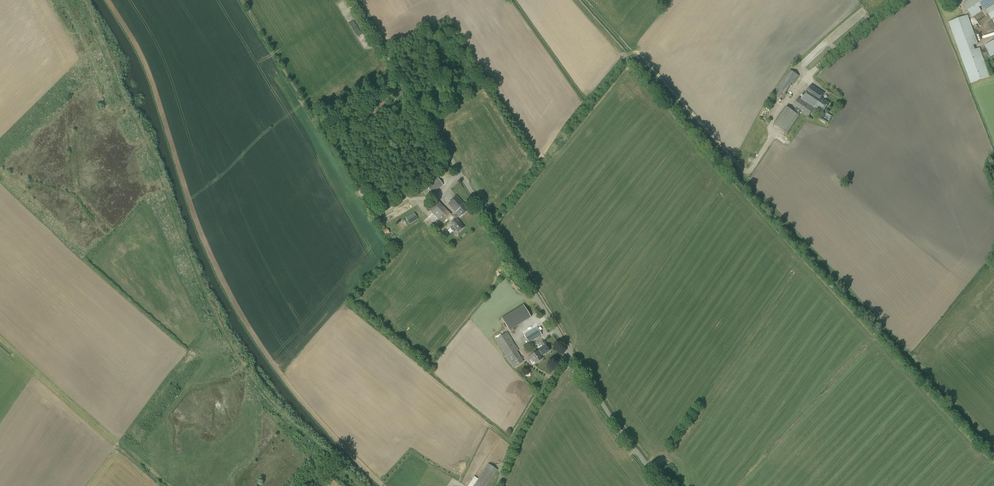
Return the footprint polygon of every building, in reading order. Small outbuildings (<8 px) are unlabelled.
[(993,3),(993,0),(969,0),(964,3),(972,17),(981,11),(979,7),(981,6),(984,9),(993,3)] [(993,18),(993,4),(985,10),(991,20),(993,18)] [(975,50),(973,45),(978,43),(968,15),(949,22),(961,55),(971,83),(990,76),(980,48),(975,50)] [(979,19),(979,20),(973,22),(978,39),(986,37),(985,33),(989,32),(984,17),(979,19)] [(993,55),(993,40),(985,45),(991,57),(993,55)] [(792,84),(793,84),(799,76),(790,69),(784,78),(792,84)] [(829,103),(821,98),(824,93),(811,84),(801,99),(798,97),(792,106),(796,108),(793,112),(786,107),(774,125),(786,133),(799,115),(801,112),(808,117),(815,107),(823,112),(829,103)] [(787,94),(778,88),(773,95),(782,101),(787,94)] [(437,178),(434,180),(438,187),(442,184),(437,178)] [(456,213),(457,213),(459,216),(460,217),(469,209),(457,195),(448,203),(449,205),(447,207),(449,210),(452,208),(456,212),(456,213)] [(451,214),(445,208),(436,216),(442,223),(451,214)] [(457,218),(459,216),(457,213),(453,216),(456,219),(451,224),(453,226),(451,228),(453,231),(456,229),(459,232),(464,227),(460,223),(460,222),(457,218)] [(523,305),(501,318),(509,330),(530,317),(523,305)] [(529,343),(542,335),(537,327),(524,335),(529,343)] [(517,351),(517,352),(519,351),(507,332),(496,339),(507,357),(507,358),(517,351)] [(539,349),(539,350),(542,355),(549,351),(546,345),(547,345),(544,341),(541,343),(543,347),(539,349)] [(539,356),(542,355),(539,350),(537,352),(529,356),(533,362),(534,361),(535,363),(541,359),(539,356)] [(523,361),(517,352),(517,351),(507,358),(507,357),(506,358),(510,364),(511,364),(514,368),(523,361)] [(474,485),(470,482),(467,485),(487,485),(497,470),(488,463),(485,468),(482,466),(480,468),(481,469),(483,470),(474,485)] [(440,474),(432,485),(458,485),(440,474)]
